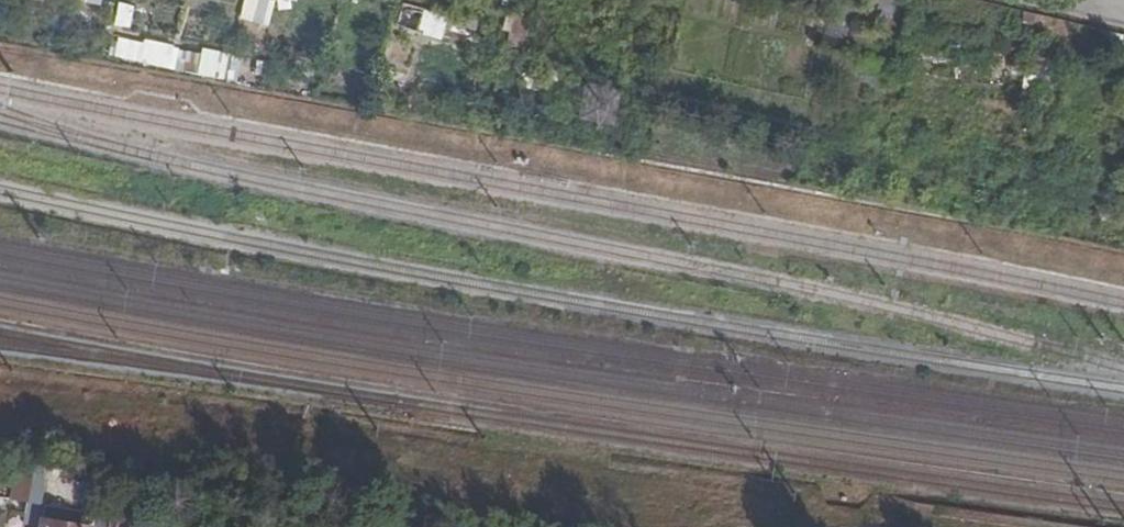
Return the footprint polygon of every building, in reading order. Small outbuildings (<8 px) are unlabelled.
[(293,0),(241,0),(237,17),(266,25),(271,6),(291,11),(293,0)] [(396,4),(392,28),(433,35),(437,10),(396,4)] [(115,34),(110,56),(194,75),(199,52),(115,34)] [(222,81),(228,54),(202,48),(195,74),(222,81)] [(27,495),(40,496),(41,465),(28,464),(27,495)]
